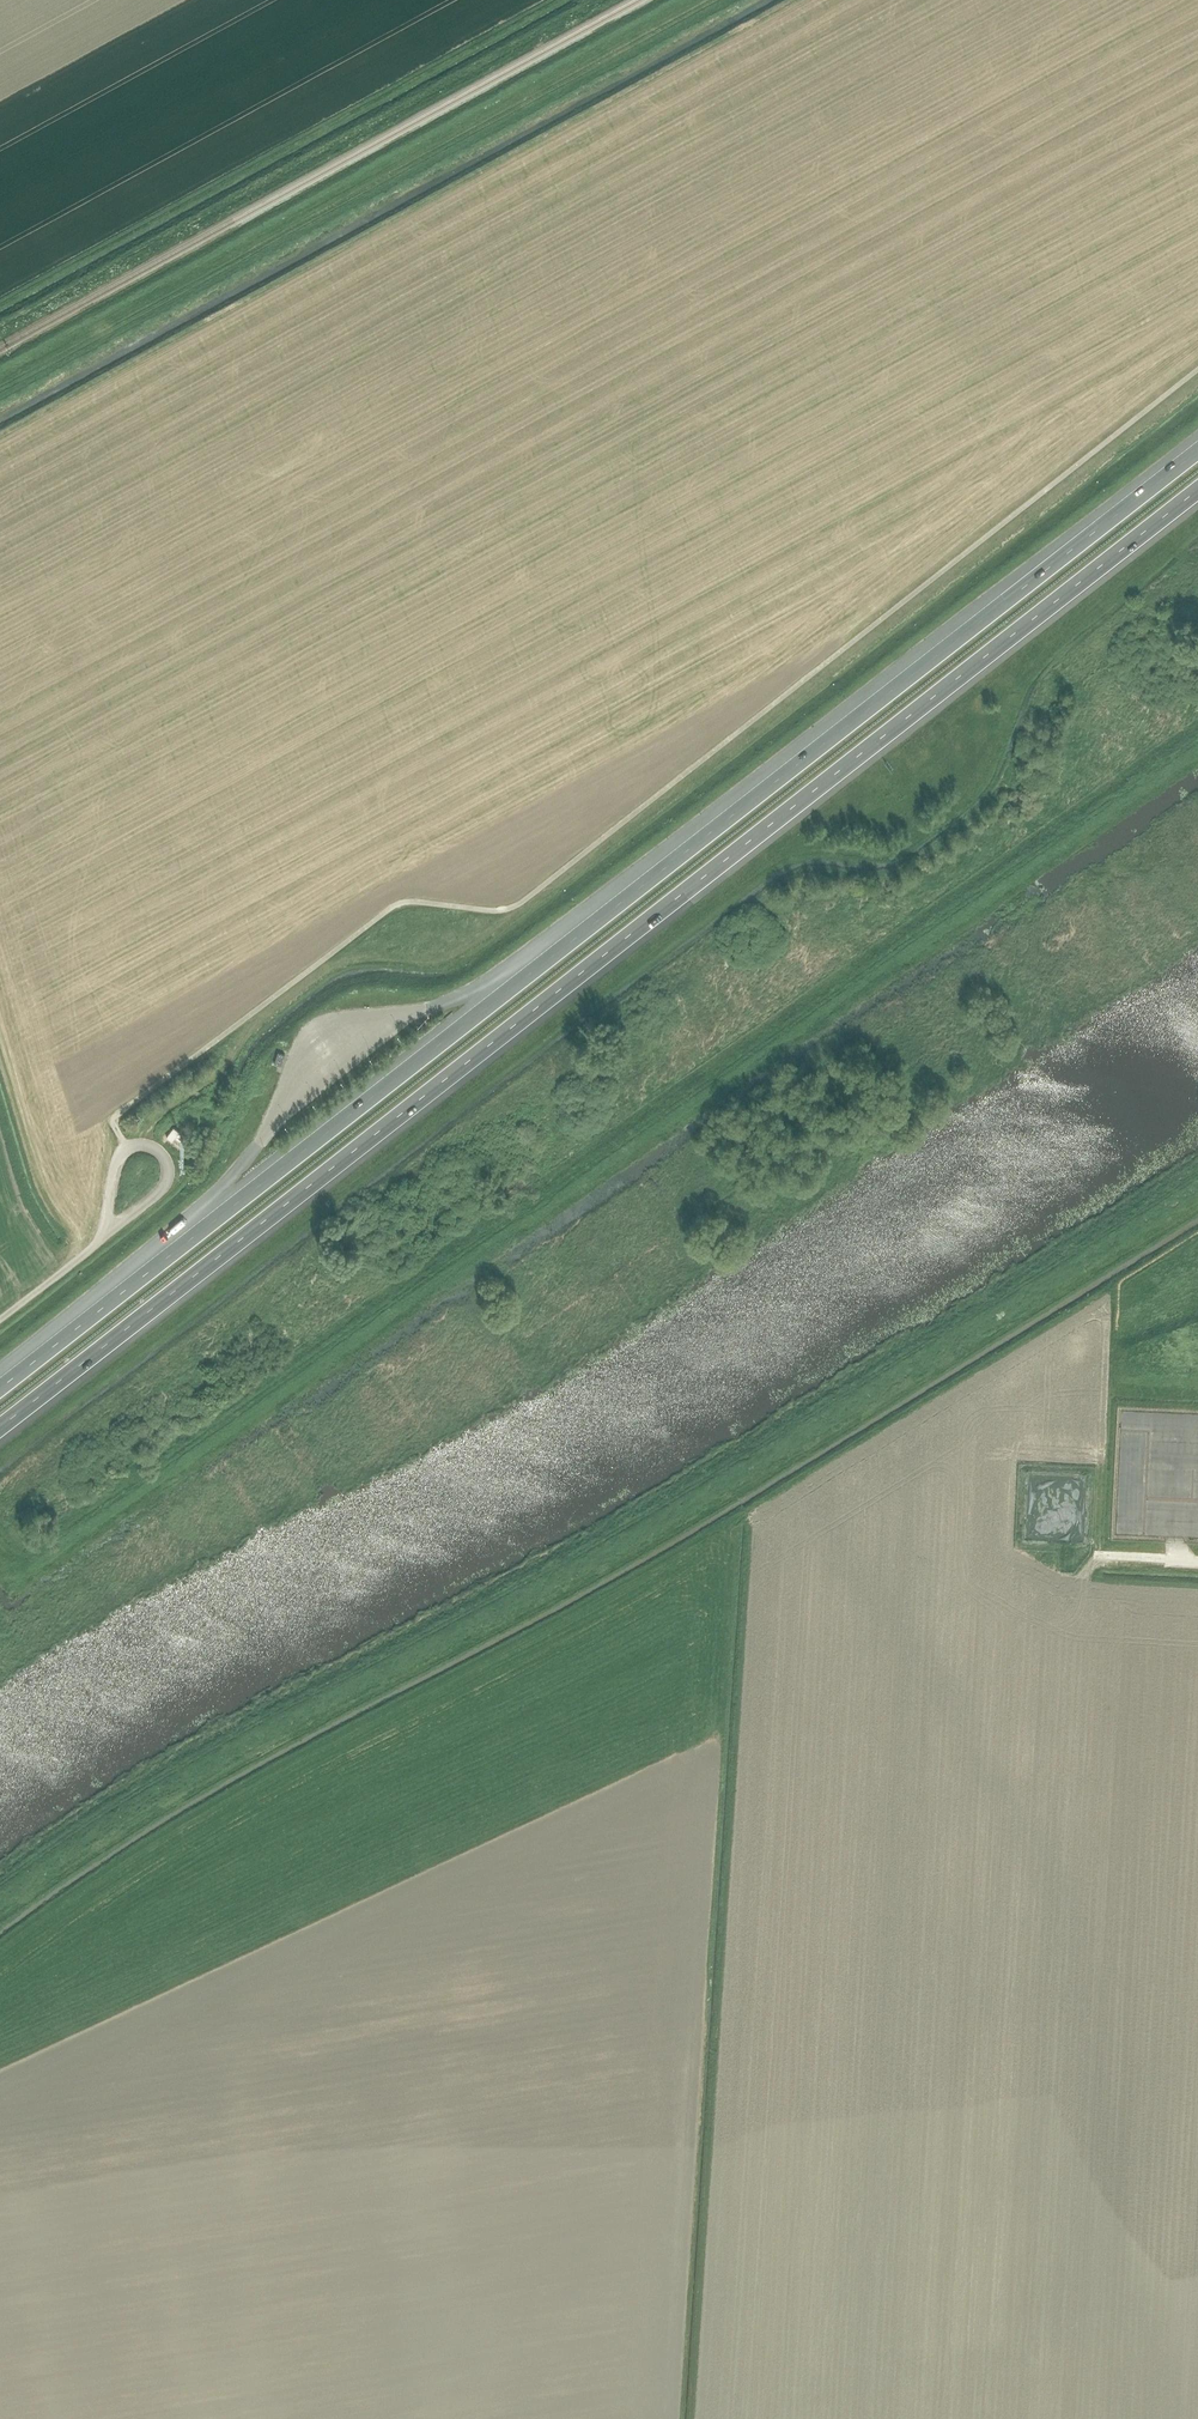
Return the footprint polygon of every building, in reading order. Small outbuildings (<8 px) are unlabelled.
[(275,1062),(282,1064),(285,1053),(278,1051),(275,1062)] [(172,1142),(179,1132),(173,1128),(166,1137),(172,1142)] [(173,1141),(186,1150),(193,1141),(181,1131),(173,1141)]
